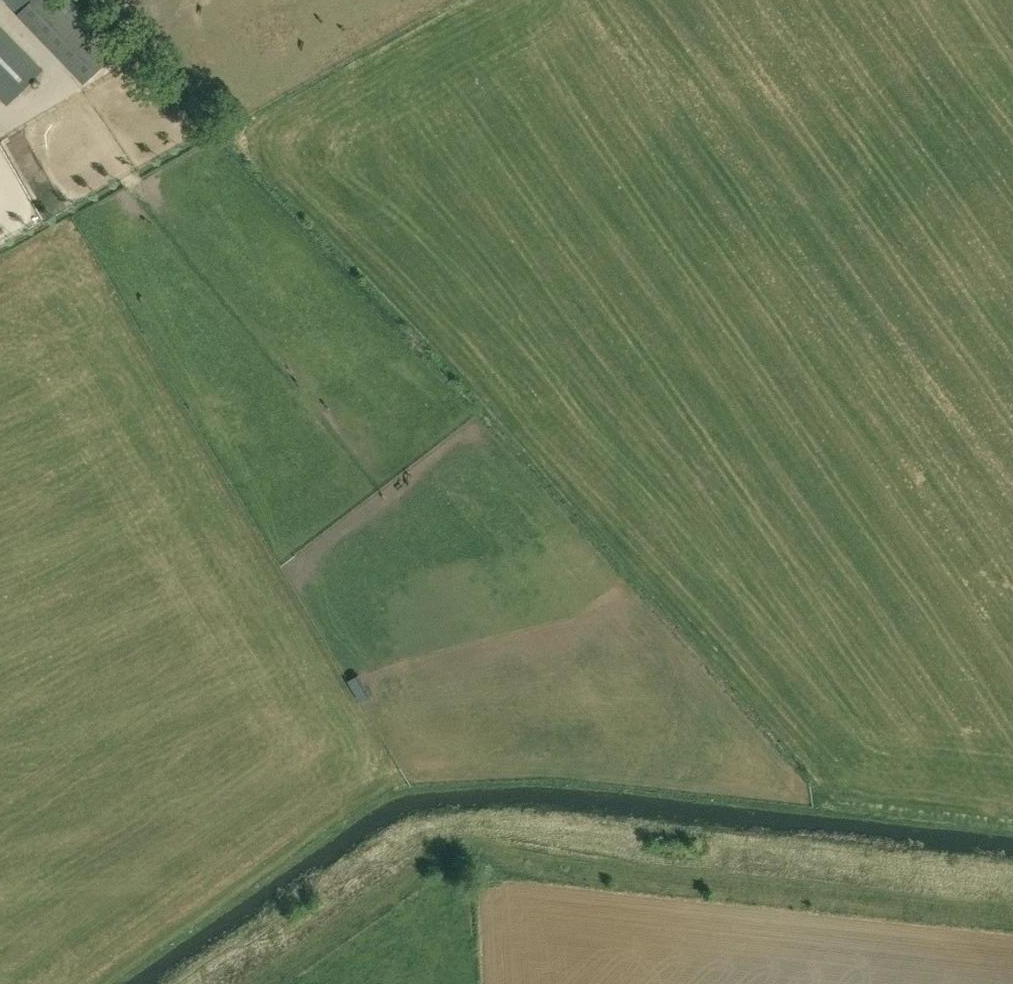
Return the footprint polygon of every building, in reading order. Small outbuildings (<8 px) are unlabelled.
[(19,12),(17,14),(84,84),(120,49),(73,0),(8,0),(19,12)] [(7,106),(29,85),(42,71),(0,27),(0,99),(7,106)]
